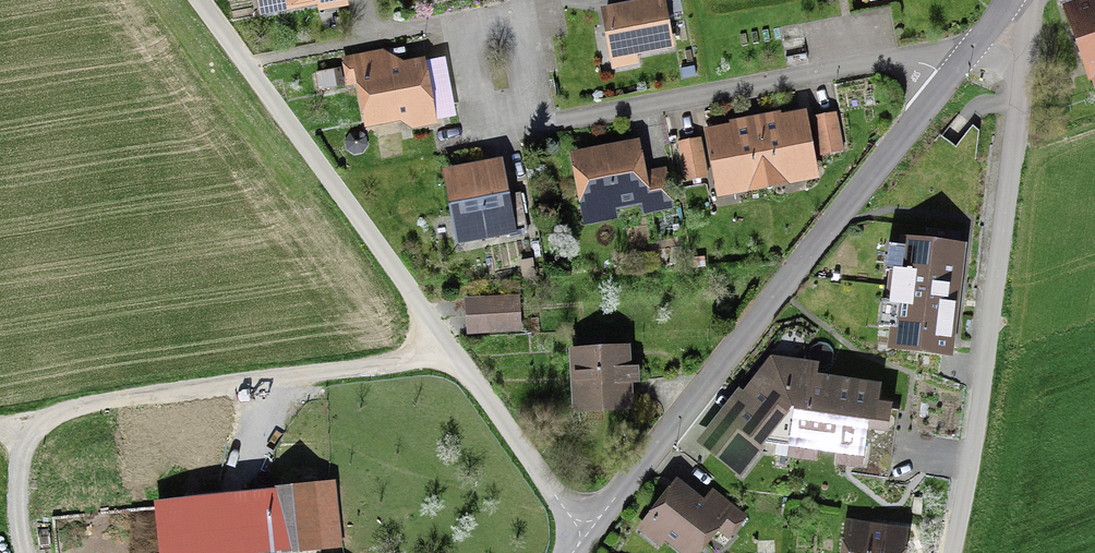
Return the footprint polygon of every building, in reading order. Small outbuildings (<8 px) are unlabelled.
[(266,8),(312,0),(265,0),(266,8)] [(612,70),(639,65),(638,58),(675,51),(669,17),(683,14),(680,0),(637,0),(638,3),(601,9),(612,70)] [(1062,8),(1089,85),(1092,84),(1094,93),(1094,0),(1086,0),(1062,8)] [(414,131),(432,128),(421,67),(391,72),(387,53),(347,60),(350,81),(364,78),(371,121),(411,115),(414,131)] [(316,74),(319,91),(344,87),(341,70),(316,74)] [(844,152),(837,114),(814,118),(821,157),(844,152)] [(747,129),(715,135),(725,190),(811,175),(801,119),(767,125),(747,129)] [(363,154),(369,146),(367,137),(360,132),(350,133),(345,141),(346,150),(354,155),(363,154)] [(674,210),(667,168),(645,172),(640,141),(571,153),(583,227),(618,221),(617,212),(642,208),(643,216),(674,210)] [(706,176),(700,142),(679,146),(685,180),(706,176)] [(517,236),(502,161),(442,172),(456,247),(517,236)] [(961,249),(905,243),(894,345),(951,351),(956,301),(961,249)] [(465,299),(467,335),(522,332),(520,296),(465,299)] [(578,412),(632,409),(631,387),(638,387),(637,371),(631,372),(630,351),(575,355),(578,412)] [(744,470),(764,442),(794,445),(795,441),(857,450),(853,474),(889,479),(898,421),(899,409),(879,406),(881,390),(803,379),(781,362),(713,449),(744,470)] [(676,552),(703,552),(719,533),(729,541),(748,517),(714,490),(704,502),(677,480),(636,530),(661,550),(665,544),(676,552)] [(160,552),(249,552),(323,544),(317,488),(292,491),(155,507),(160,552)] [(910,531),(846,521),(841,552),(907,552),(910,531)]
